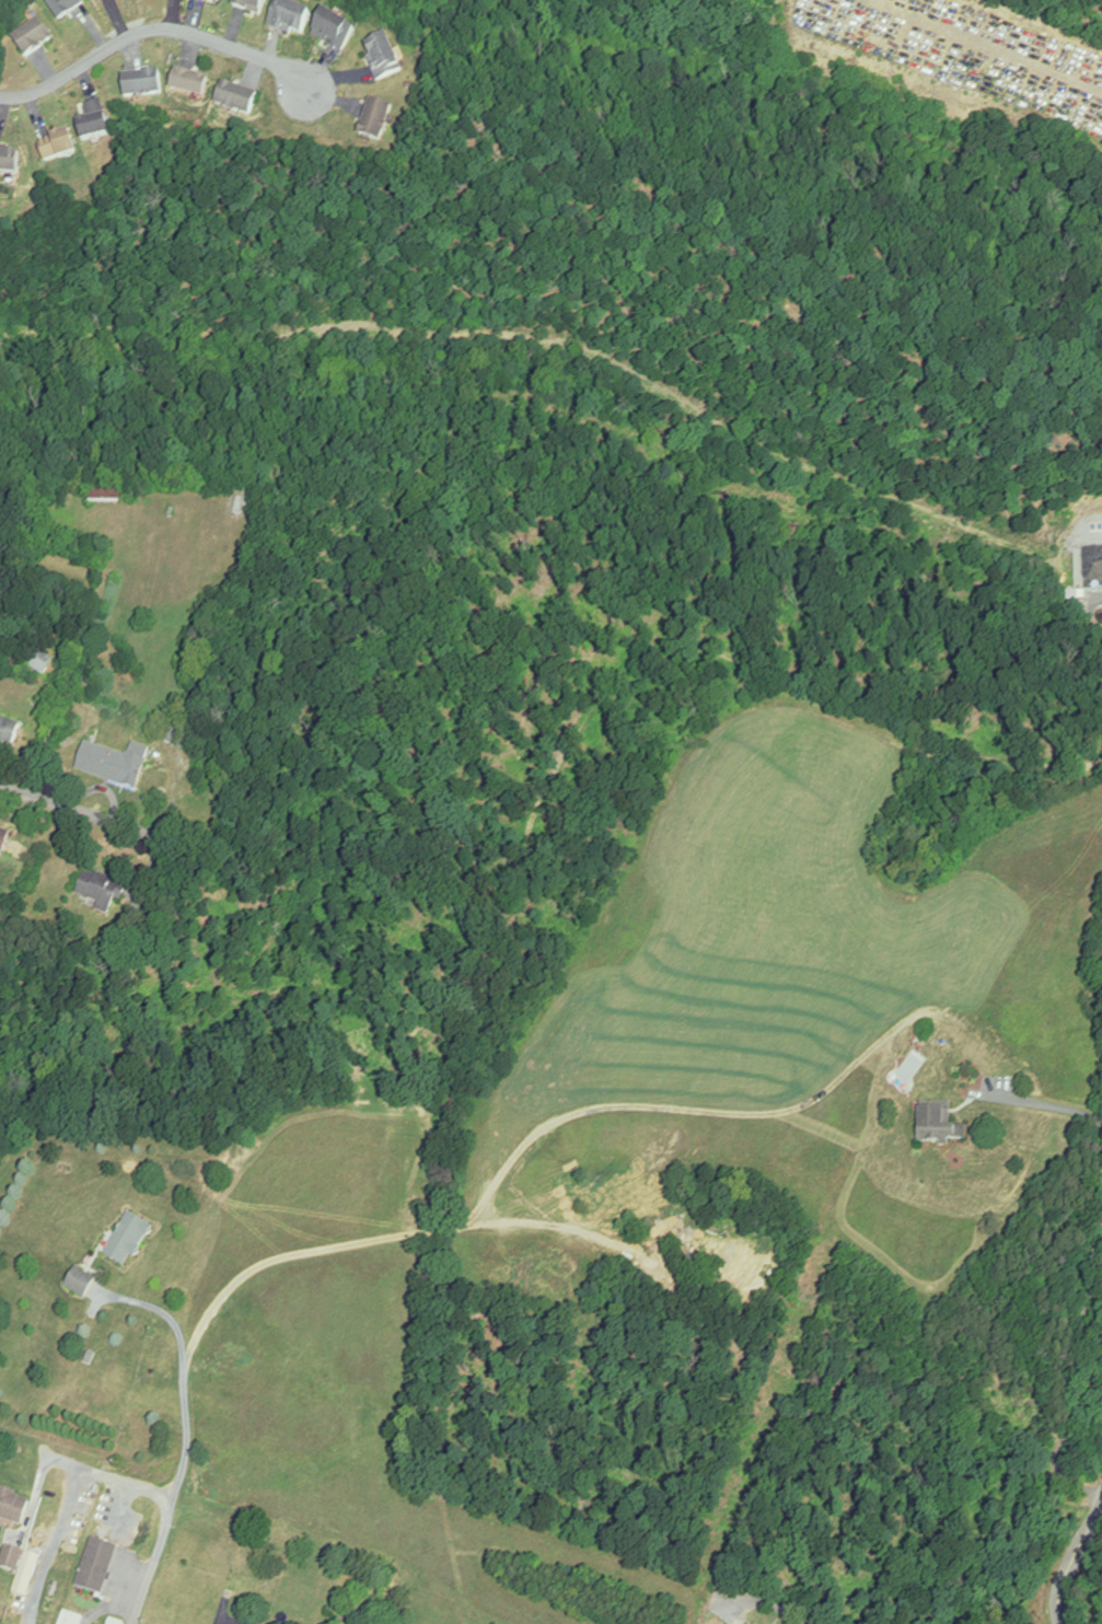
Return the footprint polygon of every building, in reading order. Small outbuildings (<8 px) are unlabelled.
[(56,17),(84,5),(82,0),(49,0),(56,17)] [(262,14),(266,0),(235,0),(234,6),(262,14)] [(283,0),(278,0),(268,24),(302,38),(313,12),(283,0)] [(344,51),(357,26),(326,10),(313,35),(344,51)] [(53,38),(40,16),(12,34),(26,56),(53,38)] [(379,80),(403,70),(389,36),(364,47),(379,80)] [(210,78),(177,68),(170,88),(203,98),(210,78)] [(124,98),(162,96),(161,72),(123,73),(124,98)] [(254,114),(258,90),(220,83),(216,107),(254,114)] [(360,135),(382,142),(394,105),(372,98),(360,135)] [(82,141),(111,135),(103,100),(86,104),(89,118),(77,120),(82,141)] [(39,141),(46,163),(77,154),(70,131),(39,141)] [(0,148),(0,174),(20,174),(20,148),(0,148)] [(245,501),(238,498),(233,513),(240,516),(245,501)] [(15,748),(23,724),(0,716),(0,743),(15,748)] [(147,761),(85,741),(76,771),(138,790),(147,761)] [(12,828),(0,825),(0,851),(5,853),(12,828)] [(74,901),(111,915),(117,899),(122,901),(128,885),(86,869),(74,901)] [(920,1144),(968,1144),(968,1127),(948,1127),(948,1108),(920,1108),(920,1144)] [(130,1213),(104,1255),(128,1270),(154,1229),(130,1213)] [(67,1289),(87,1297),(95,1277),(75,1269),(67,1289)] [(17,1529),(33,1506),(4,1487),(0,1493),(0,1518),(17,1529)] [(104,1596),(119,1547),(91,1539),(77,1588),(104,1596)] [(40,1556),(6,1547),(0,1569),(0,1570),(18,1575),(13,1595),(29,1599),(40,1556)] [(65,1609),(60,1623),(81,1623),(84,1616),(65,1609)]
